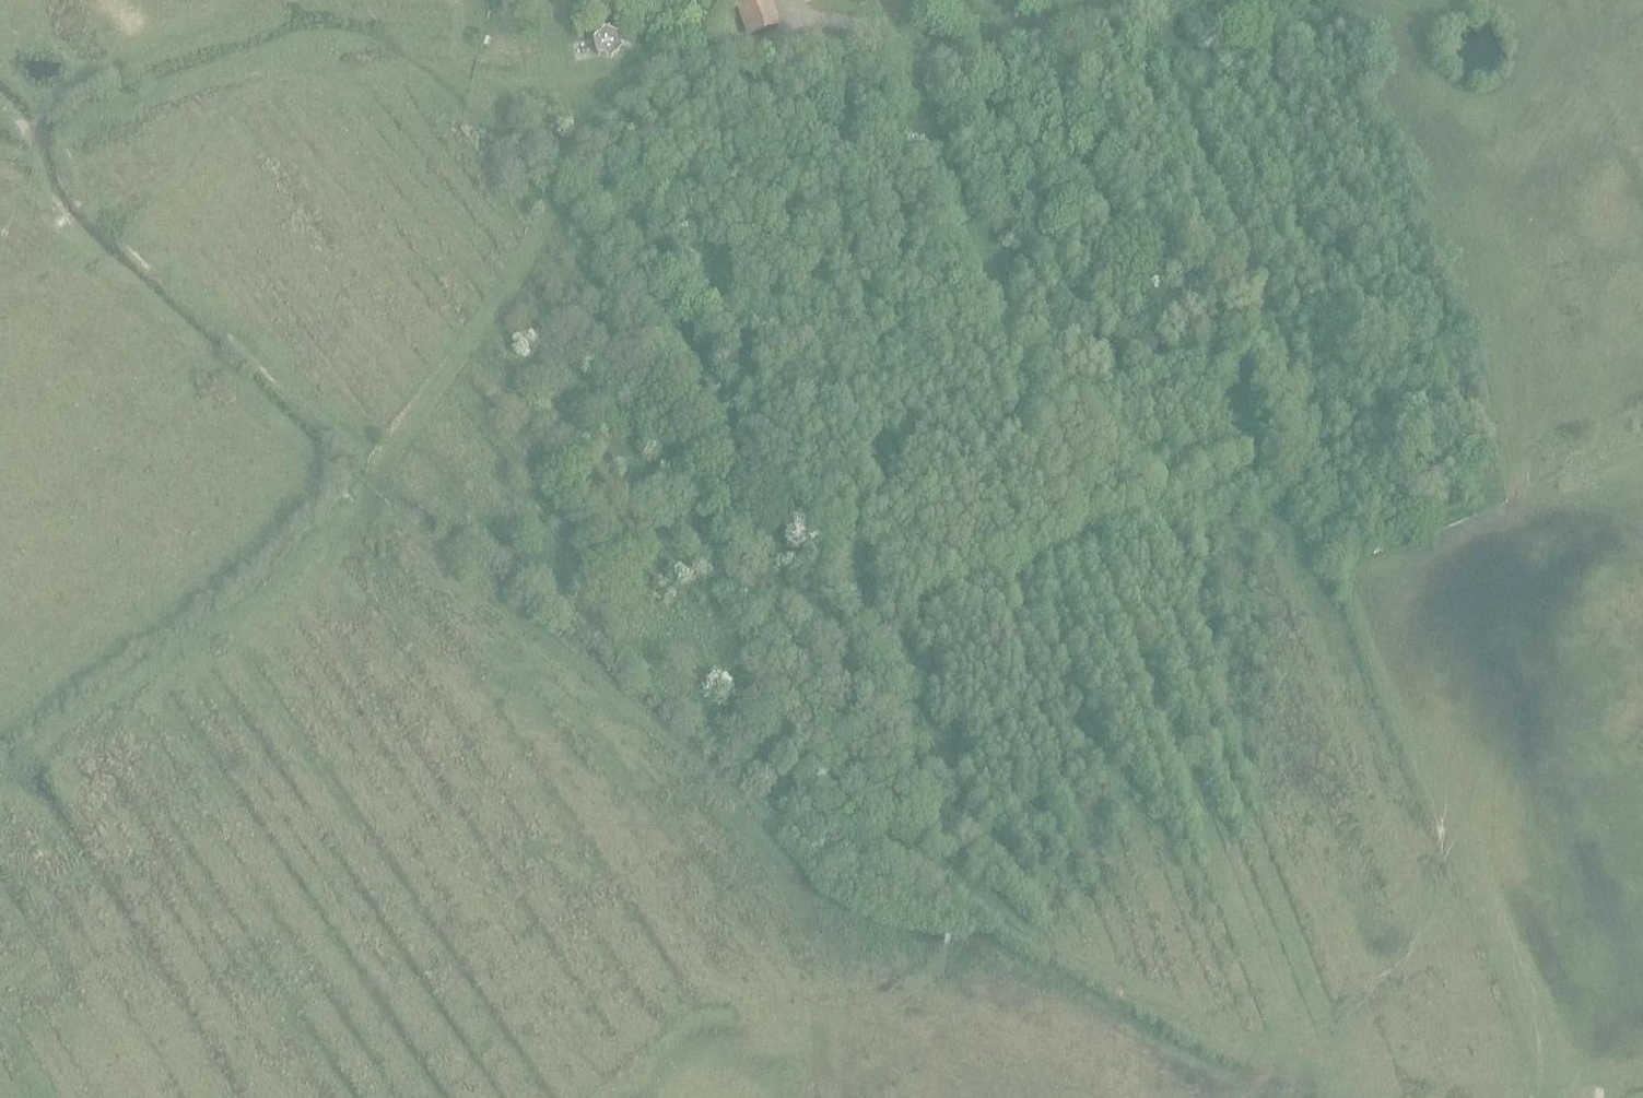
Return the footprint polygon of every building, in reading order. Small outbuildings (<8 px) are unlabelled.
[(579,10),(598,2),(597,0),(574,0),(579,10)] [(778,27),(769,0),(732,0),(746,38),(778,27)] [(589,39),(594,59),(613,55),(608,34),(589,39)]
